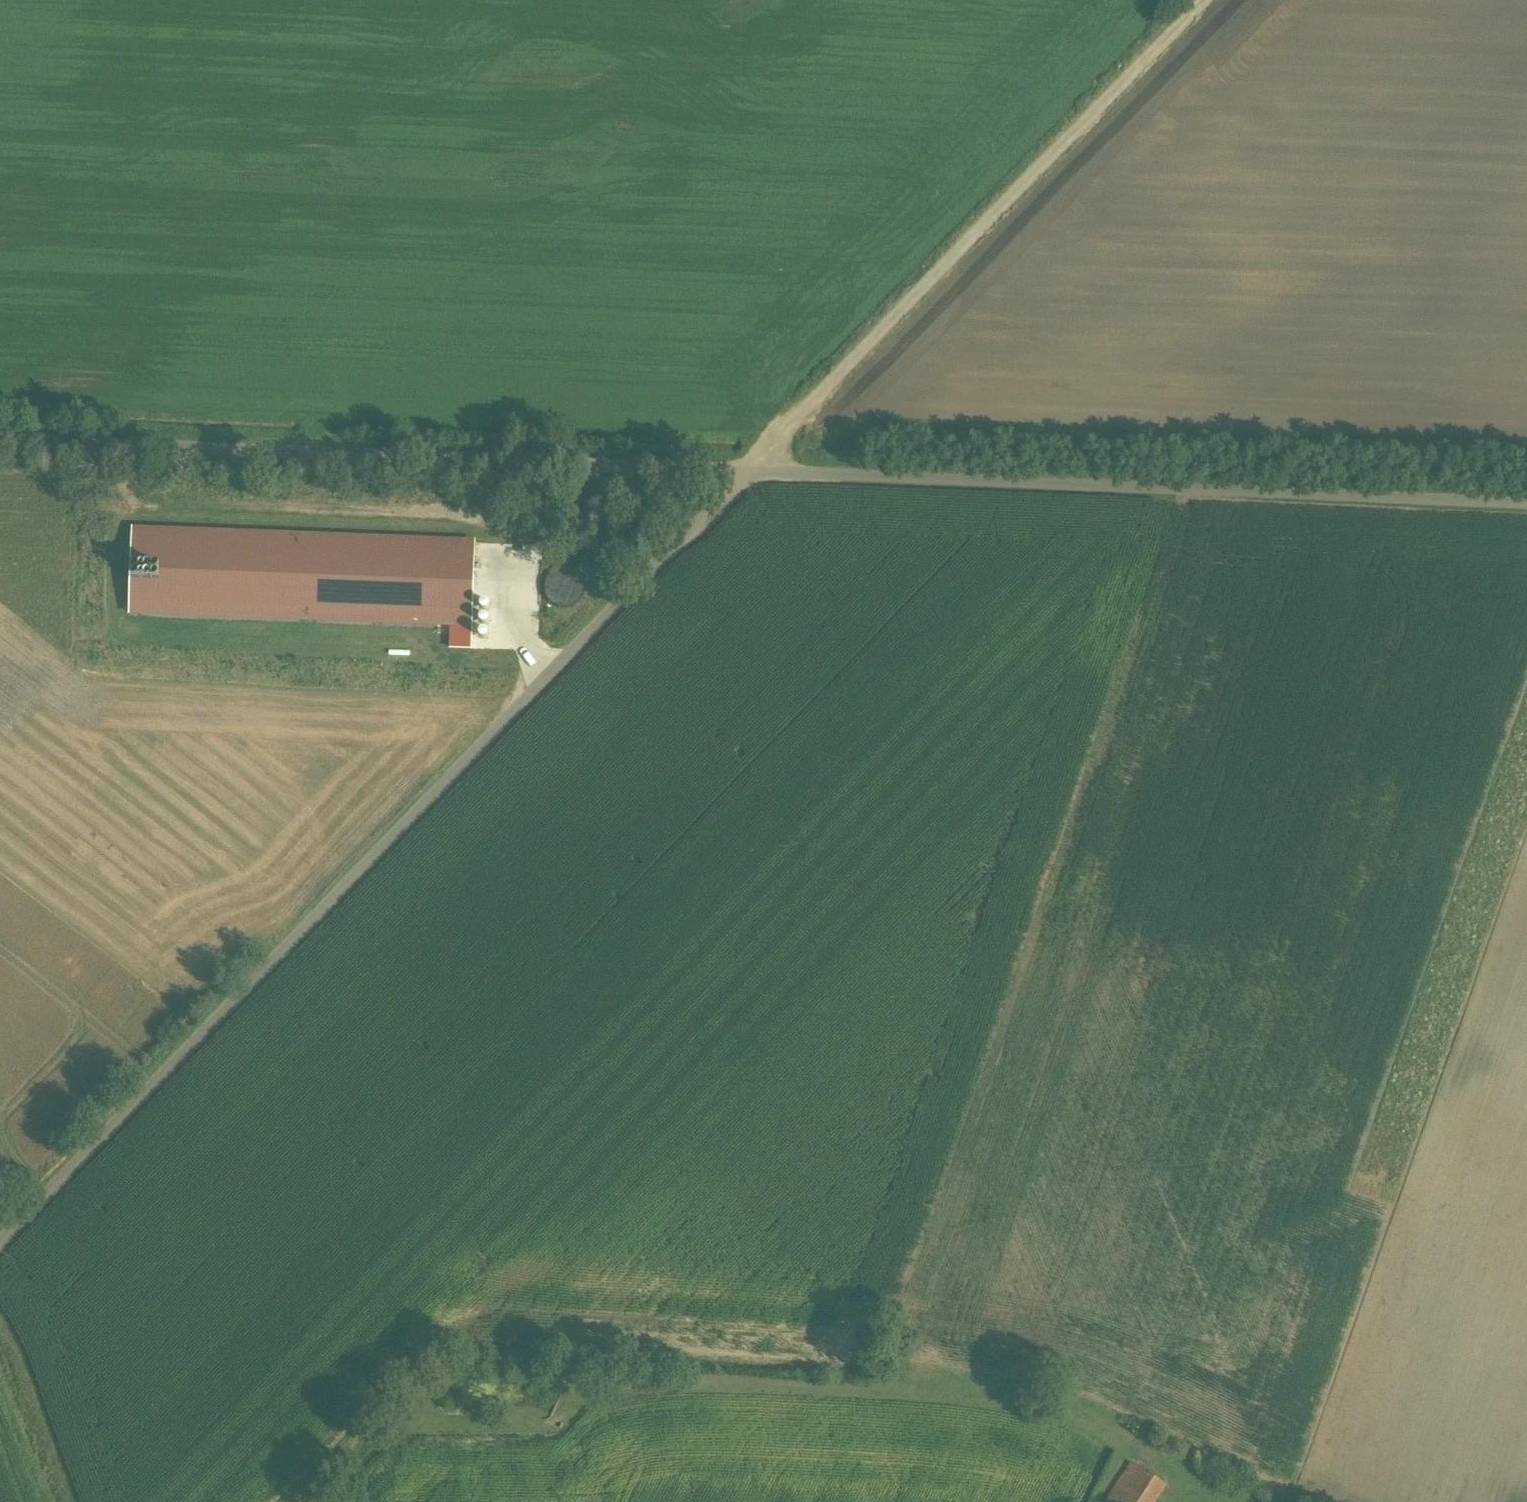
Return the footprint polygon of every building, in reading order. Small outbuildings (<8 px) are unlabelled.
[(475,541),(132,529),(129,615),(472,627),(475,541)] [(1130,1465),(1106,1501),(1154,1501),(1164,1486),(1130,1465)]
